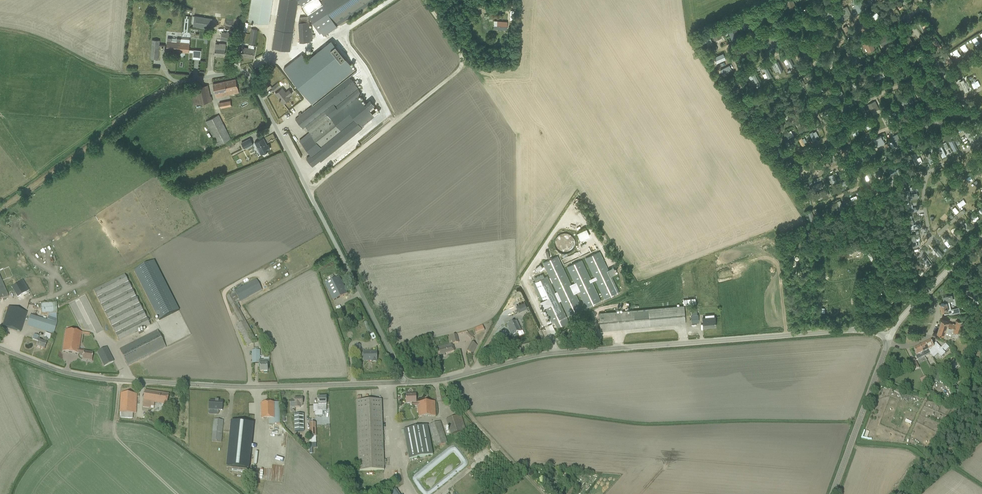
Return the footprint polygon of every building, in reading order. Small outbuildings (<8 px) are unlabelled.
[(248,20),(269,23),(270,18),(273,0),(251,0),(249,15),(248,20)] [(272,50),(273,50),(273,48),(290,51),(290,46),(298,0),(280,0),(273,43),(272,48),(272,50)] [(320,32),(322,31),(324,34),(376,0),(299,0),(320,32)] [(793,0),(789,0),(785,2),(788,10),(795,7),(793,0)] [(899,9),(903,7),(901,4),(899,0),(894,0),(899,9)] [(860,1),(854,5),(858,13),(865,10),(860,1)] [(886,3),(882,5),(888,15),(891,13),(889,10),(890,10),(886,3)] [(844,16),(842,16),(844,20),(851,16),(847,7),(846,7),(845,7),(844,7),(844,8),(843,9),(845,13),(846,14),(844,16)] [(875,11),(870,17),(873,21),(874,20),(876,18),(879,21),(879,22),(878,22),(879,23),(883,19),(875,11)] [(192,26),(210,29),(212,18),(209,18),(194,16),(192,26)] [(299,17),(299,22),(300,42),(310,42),(310,41),(312,40),(312,35),(311,30),(309,31),(308,16),(299,17)] [(153,25),(155,19),(149,17),(147,21),(148,21),(147,23),(153,25)] [(741,18),(738,19),(739,21),(742,28),(743,30),(746,29),(745,26),(748,25),(745,18),(742,20),(741,18)] [(860,20),(856,22),(861,32),(865,30),(864,28),(861,22),(860,20)] [(494,21),(493,29),(506,30),(507,22),(494,21)] [(726,29),(731,40),(739,36),(734,25),(726,29)] [(846,26),(843,28),(848,36),(851,34),(849,31),(846,26)] [(257,29),(251,28),(248,48),(243,47),(242,55),(247,56),(247,57),(253,58),(255,49),(254,49),(254,45),(257,29)] [(718,29),(711,32),(714,40),(721,37),(718,29)] [(839,30),(832,34),(836,40),(842,36),(839,30)] [(221,40),(232,42),(234,34),(231,34),(222,32),(221,40)] [(702,35),(697,37),(699,42),(700,41),(701,44),(706,42),(707,43),(711,41),(708,33),(703,35),(703,34),(701,34),(702,35)] [(771,36),(766,38),(770,47),(780,42),(776,34),(771,36)] [(887,35),(878,39),(882,46),(890,41),(887,35)] [(909,37),(903,41),(908,48),(913,45),(910,40),(911,39),(909,37)] [(167,41),(166,51),(177,52),(177,48),(180,48),(181,42),(181,39),(177,38),(177,39),(172,38),(171,41),(167,41),(168,41),(167,41)] [(152,39),(151,54),(150,59),(158,60),(160,39),(152,39)] [(313,105),(348,76),(356,71),(335,46),(337,44),(335,42),(333,43),(332,41),(308,61),(302,54),(283,69),(313,105)] [(870,41),(863,45),(864,48),(866,47),(868,51),(872,49),(872,50),(874,49),(870,41)] [(177,48),(177,52),(189,53),(189,52),(193,52),(193,59),(200,59),(201,50),(193,50),(189,50),(190,43),(181,42),(180,48),(177,48)] [(215,47),(215,50),(215,55),(219,55),(219,54),(225,55),(225,52),(226,44),(219,43),(216,43),(215,47)] [(812,45),(798,52),(802,59),(804,57),(809,55),(807,52),(812,50),(813,53),(816,51),(812,45)] [(851,50),(846,53),(851,64),(855,62),(854,60),(856,59),(854,56),(853,56),(852,54),(853,53),(851,50)] [(924,52),(918,56),(915,58),(921,66),(930,60),(924,52)] [(723,54),(714,57),(715,60),(716,60),(717,63),(725,59),(723,54)] [(789,56),(785,58),(788,63),(790,67),(794,65),(789,56)] [(832,58),(826,61),(829,66),(835,63),(832,58)] [(778,61),(774,63),(774,64),(777,69),(779,73),(783,71),(778,61)] [(729,66),(720,70),(722,74),(725,72),(731,69),(729,66)] [(893,71),(895,75),(905,70),(903,66),(893,71)] [(766,67),(763,69),(765,73),(767,76),(768,78),(771,77),(766,67)] [(871,72),(874,78),(884,74),(880,67),(871,72)] [(754,73),(751,75),(753,79),(756,85),(759,83),(754,73)] [(857,77),(860,83),(866,80),(863,74),(857,77)] [(299,115),(295,119),(302,128),(305,126),(310,132),(299,140),(311,155),(309,156),(306,159),(312,166),(317,162),(320,160),(321,161),(362,127),(361,127),(374,116),(378,113),(379,113),(373,106),(374,105),(371,100),(365,105),(360,98),(358,95),(360,93),(358,88),(348,76),(313,105),(302,114),(300,112),(298,114),(299,115)] [(736,78),(728,82),(730,86),(738,81),(736,78)] [(801,78),(798,80),(803,90),(807,88),(806,87),(803,82),(801,78)] [(216,97),(239,92),(236,79),(213,84),(216,97)] [(272,88),(274,91),(280,86),(278,83),(272,88)] [(195,88),(190,89),(191,94),(194,105),(212,101),(211,96),(210,97),(208,85),(195,88)] [(282,87),(279,90),(275,93),(283,103),(291,97),(289,95),(292,93),(289,89),(286,91),(282,87)] [(914,92),(919,99),(924,96),(919,89),(914,92)] [(905,98),(900,101),(904,108),(914,103),(910,96),(905,98)] [(219,103),(220,109),(232,106),(230,100),(219,103)] [(845,100),(836,106),(841,113),(847,109),(844,105),(847,103),(845,100)] [(868,105),(872,112),(878,109),(875,101),(868,105)] [(802,103),(794,106),(797,112),(800,110),(799,108),(803,105),(802,103)] [(894,110),(897,115),(901,113),(896,105),(886,110),(888,114),(894,110)] [(950,111),(955,119),(962,114),(957,107),(955,108),(955,107),(952,109),(952,110),(950,111)] [(206,121),(218,145),(231,139),(218,115),(206,121)] [(932,118),(936,126),(944,123),(940,115),(932,118)] [(924,121),(920,124),(925,134),(930,132),(924,121)] [(873,140),(877,147),(885,143),(881,136),(873,140)] [(253,144),(250,138),(241,143),(244,148),(253,144)] [(270,149),(268,145),(266,146),(264,142),(265,142),(263,138),(258,140),(255,142),(259,150),(260,149),(262,153),(263,155),(264,155),(267,154),(267,153),(266,151),(269,150),(269,149),(270,149)] [(773,144),(768,147),(769,150),(780,145),(778,141),(773,144)] [(827,155),(825,156),(827,160),(828,160),(830,164),(840,159),(838,156),(835,158),(829,160),(828,158),(827,155)] [(795,162),(794,162),(795,165),(796,165),(808,160),(806,157),(803,158),(799,160),(795,162)] [(790,160),(783,164),(786,169),(790,166),(791,169),(794,168),(790,160)] [(961,169),(955,172),(961,182),(972,176),(970,172),(967,174),(965,171),(962,172),(961,169)] [(800,192),(798,192),(799,195),(806,193),(806,192),(809,191),(806,183),(803,184),(803,185),(802,185),(803,191),(800,192)] [(909,190),(905,191),(906,200),(918,198),(917,194),(912,195),(910,195),(909,190)] [(913,220),(909,220),(910,229),(921,228),(921,223),(916,224),(914,224),(913,220)] [(577,233),(580,241),(590,237),(586,229),(577,233)] [(553,241),(553,243),(553,245),(554,247),(555,249),(556,251),(558,252),(559,253),(561,254),(563,254),(566,254),(568,254),(570,253),(571,252),(573,251),(574,249),(575,247),(576,245),(576,243),(576,241),(575,239),(574,237),(573,235),(571,234),(570,233),(568,232),(566,232),(563,232),(561,232),(559,233),(558,234),(556,235),(555,237),(554,239),(553,241)] [(599,252),(585,258),(594,277),(595,280),(604,299),(618,293),(611,276),(616,273),(613,267),(608,269),(599,252)] [(579,291),(575,283),(571,285),(557,256),(544,262),(558,292),(561,300),(569,316),(583,310),(575,293),(579,291)] [(595,280),(594,277),(590,279),(581,260),(567,267),(575,283),(579,291),(586,308),(600,301),(591,282),(595,280)] [(159,321),(179,311),(154,261),(134,271),(159,321)] [(561,300),(558,292),(555,294),(547,276),(544,278),(542,274),(534,278),(536,282),(533,283),(542,301),(540,302),(543,308),(545,307),(549,317),(552,323),(552,324),(555,322),(557,327),(568,321),(566,317),(559,301),(561,300)] [(94,290),(116,335),(119,340),(118,340),(118,341),(119,341),(150,325),(125,275),(94,290)] [(327,277),(328,281),(324,283),(333,301),(347,294),(339,276),(334,278),(332,275),(327,277)] [(9,296),(0,277),(0,300),(9,296)] [(11,287),(17,297),(29,290),(23,279),(11,287)] [(234,293),(231,294),(226,297),(241,324),(236,326),(247,347),(257,342),(236,304),(262,290),(256,279),(234,291),(234,293)] [(885,284),(887,286),(890,290),(888,292),(885,295),(892,302),(897,296),(893,292),(892,291),(895,288),(887,281),(885,284)] [(976,282),(966,285),(968,291),(972,290),(978,289),(976,282)] [(973,293),(974,301),(981,299),(981,295),(981,291),(978,292),(973,293)] [(944,303),(940,304),(942,312),(944,311),(945,314),(949,313),(950,315),(960,313),(959,308),(951,310),(949,301),(953,301),(952,296),(950,296),(949,296),(949,297),(945,297),(945,298),(944,298),(943,297),(944,303)] [(521,301),(513,305),(516,312),(524,308),(521,301)] [(40,304),(41,315),(57,314),(56,303),(40,304)] [(599,313),(600,326),(600,331),(686,323),(684,306),(599,313)] [(8,307),(4,321),(2,326),(21,331),(27,313),(8,307)] [(691,307),(691,315),(691,323),(699,322),(698,314),(697,314),(696,307),(691,307)] [(27,325),(54,333),(57,323),(30,315),(27,325)] [(968,323),(974,318),(972,316),(970,317),(968,315),(964,318),(968,323)] [(702,318),(703,323),(703,328),(716,326),(715,320),(715,317),(702,318)] [(937,333),(942,334),(951,337),(953,332),(952,331),(952,330),(958,332),(962,322),(957,320),(956,324),(955,324),(955,325),(948,323),(949,322),(942,319),(937,333)] [(372,332),(368,325),(367,321),(363,323),(365,327),(368,334),(372,332)] [(510,331),(512,335),(521,331),(519,327),(518,328),(515,322),(508,325),(511,331),(510,331)] [(470,327),(473,333),(481,329),(479,324),(470,327)] [(65,330),(62,352),(78,354),(78,353),(83,354),(82,360),(92,361),(92,356),(93,353),(84,351),(79,350),(79,349),(81,335),(81,332),(65,330)] [(165,347),(157,331),(120,350),(128,366),(165,347)] [(38,341),(36,347),(44,350),(46,344),(48,339),(49,340),(51,335),(45,333),(42,342),(38,341)] [(931,341),(926,343),(932,354),(935,351),(941,358),(946,353),(936,343),(933,345),(931,341)] [(473,354),(477,345),(471,342),(466,351),(473,354)] [(932,354),(926,343),(920,346),(925,356),(930,354),(931,355),(931,354),(932,354)] [(440,354),(440,357),(445,355),(445,354),(454,351),(453,348),(452,348),(451,344),(438,347),(440,354)] [(925,356),(920,346),(914,349),(917,355),(916,356),(916,357),(917,360),(924,357),(925,356)] [(97,352),(102,362),(104,366),(113,362),(106,347),(97,352)] [(260,358),(260,351),(258,351),(253,351),(252,351),(252,358),(252,363),(260,363),(260,372),(268,372),(267,364),(269,364),(269,360),(260,360),(260,358)] [(377,361),(376,353),(372,353),(372,352),(363,352),(364,361),(368,361),(368,360),(372,359),(372,362),(376,362),(376,361),(377,361)] [(911,362),(915,370),(919,368),(915,360),(911,362)] [(932,373),(927,391),(929,392),(933,382),(938,384),(940,376),(932,373)] [(953,385),(951,387),(959,397),(963,393),(959,389),(958,390),(953,385)] [(145,391),(142,407),(151,409),(151,406),(154,407),(154,402),(167,404),(169,395),(145,391)] [(121,393),(121,398),(120,413),(134,413),(135,394),(121,393)] [(406,395),(406,400),(406,402),(412,402),(412,406),(417,406),(417,416),(435,416),(435,402),(417,402),(417,403),(416,403),(416,394),(406,395)] [(303,404),(302,398),(294,399),(294,401),(290,401),(291,408),(300,407),(300,404),(303,404)] [(318,405),(317,405),(317,411),(322,411),(322,412),(326,412),(326,411),(326,408),(326,403),(326,398),(318,398),(318,403),(318,405)] [(356,401),(356,406),(359,470),(384,470),(381,400),(356,401)] [(209,409),(218,410),(222,410),(222,401),(218,401),(218,402),(215,402),(215,401),(209,401),(209,409)] [(279,402),(261,403),(262,419),(268,418),(268,424),(280,423),(279,402)] [(303,414),(293,414),(294,432),(296,432),(303,431),(303,414)] [(451,434),(463,431),(458,416),(446,420),(451,434)] [(214,420),(213,425),(211,441),(221,442),(223,420),(214,420)] [(249,469),(253,424),(231,421),(226,466),(249,469)] [(440,421),(435,423),(428,425),(435,447),(447,443),(440,421)] [(408,459),(433,455),(427,425),(403,430),(408,459)] [(482,457),(488,453),(485,449),(479,453),(482,457)] [(260,468),(260,480),(275,480),(275,468),(260,468)] [(582,476),(579,482),(585,484),(587,479),(582,476)]
